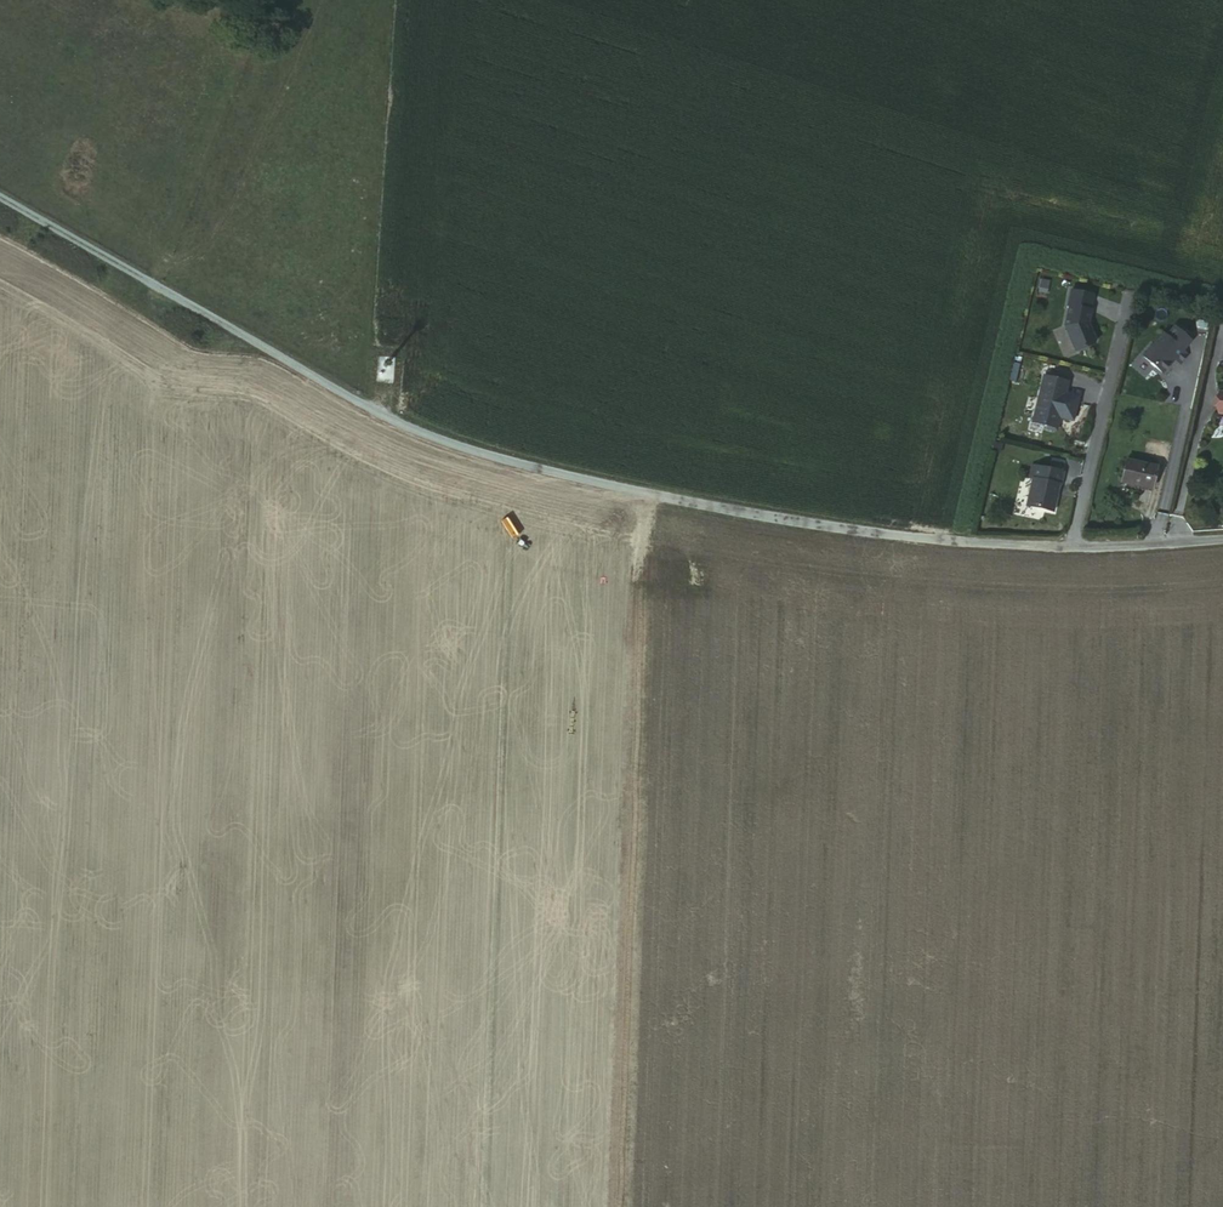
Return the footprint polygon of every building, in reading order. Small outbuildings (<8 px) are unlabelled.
[(1094,347),(1087,327),(1090,314),(1088,314),(1092,299),(1071,294),(1067,309),(1069,310),(1064,329),(1074,355),(1092,348),(1094,347)] [(1182,353),(1190,344),(1173,329),(1165,339),(1162,336),(1142,360),(1162,376),(1174,361),(1180,366),(1187,357),(1182,353)] [(1067,385),(1044,380),(1032,425),(1043,428),(1045,431),(1052,433),(1056,431),(1058,423),(1061,421),(1071,424),(1076,404),(1074,399),(1064,397),(1067,385)] [(1157,467),(1127,460),(1121,482),(1151,489),(1157,467)] [(1061,475),(1031,468),(1027,481),(1030,481),(1023,508),(1050,514),(1057,488),(1058,488),(1061,475)]
